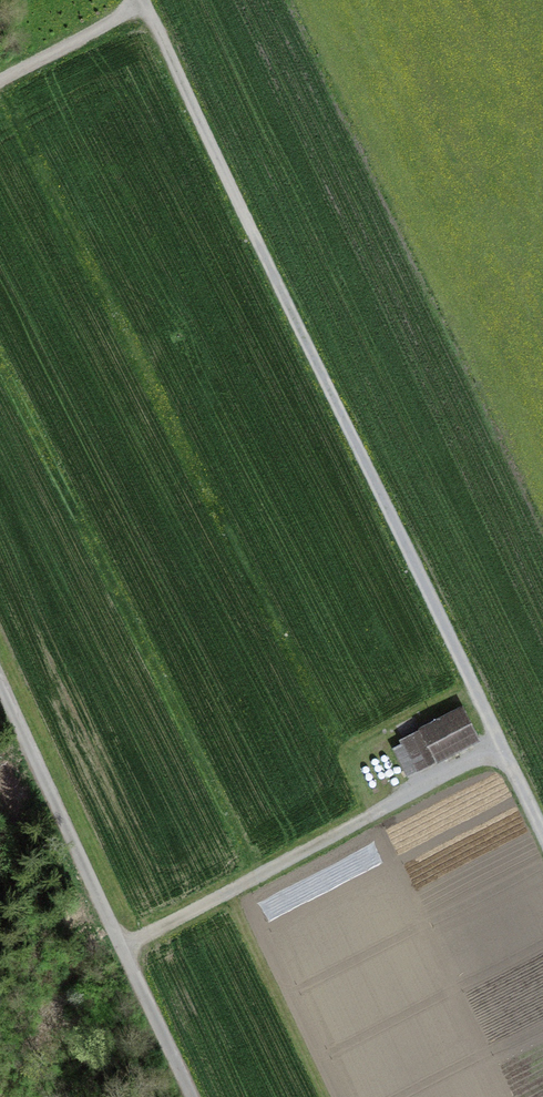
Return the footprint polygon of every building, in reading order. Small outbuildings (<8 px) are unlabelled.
[(418,781),(481,747),(462,713),(400,747),(418,781)]
